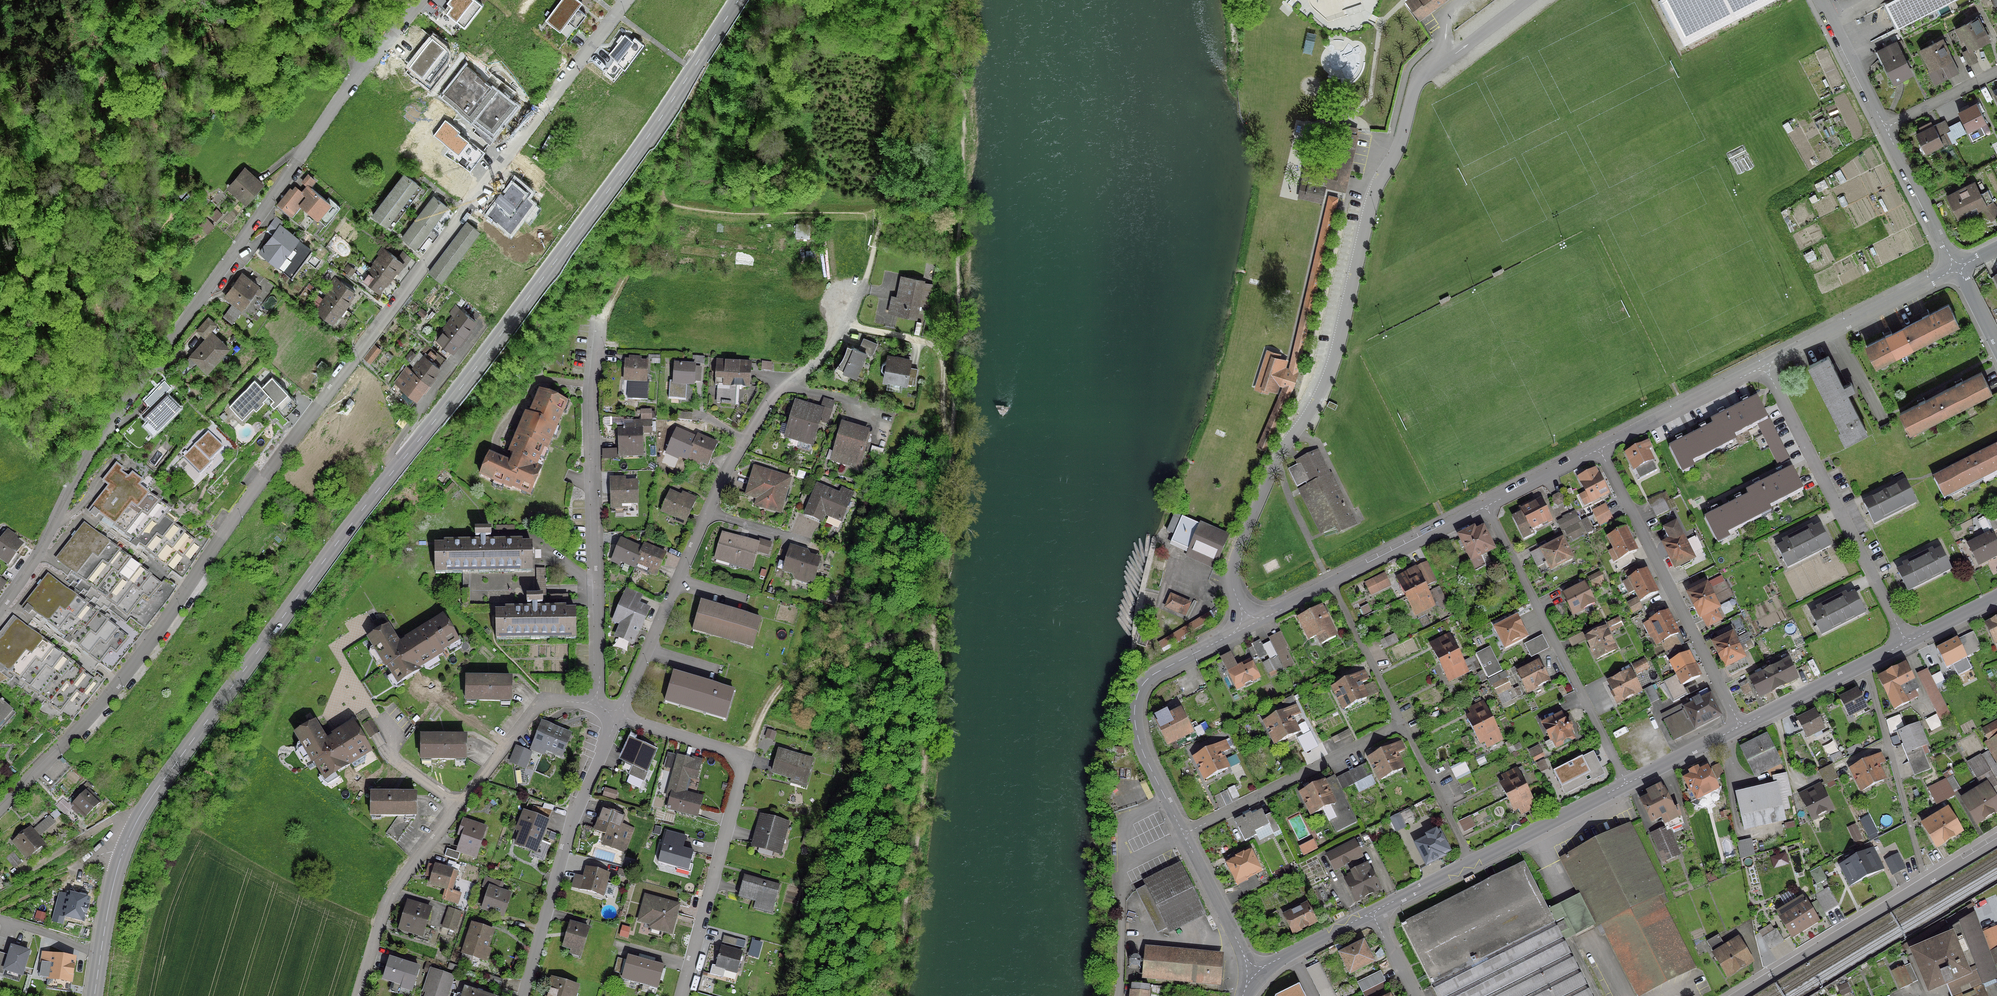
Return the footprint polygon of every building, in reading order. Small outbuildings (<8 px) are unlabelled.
[(480,6),(472,0),(452,0),(449,4),(453,8),(448,14),(464,27),(480,6)] [(545,20),(560,31),(567,22),(575,29),(585,16),(576,10),(583,2),(581,0),(561,0),(545,20)] [(1405,2),(1418,19),(1443,0),(1408,0),(1405,2)] [(1685,42),(1771,0),(1665,0),(1685,42)] [(1885,5),(1898,30),(1958,0),(1896,0),(1885,5)] [(1987,41),(1976,19),(1955,29),(1961,40),(1963,39),(1968,49),(1962,52),(1968,65),(1975,61),(1970,50),(1987,41)] [(632,43),(624,36),(608,56),(625,69),(643,47),(635,40),(632,43)] [(445,50),(432,40),(410,68),(422,78),(445,50)] [(1930,69),(1928,70),(1935,83),(1946,77),(1940,65),(1949,61),(1942,47),(1944,46),(1941,40),(1920,50),(1930,69)] [(1880,58),(1892,83),(1910,74),(1898,49),(1892,52),(1889,46),(1874,53),(1878,59),(1880,58)] [(516,106),(466,67),(442,97),(492,137),(516,106)] [(1966,130),(1984,122),(1975,104),(1958,113),(1966,130)] [(1943,120),(1939,122),(1945,133),(1949,131),(1943,120)] [(459,133),(445,122),(435,136),(459,155),(468,143),(458,135),(459,133)] [(1941,144),(1943,146),(1950,143),(1945,133),(1939,122),(1927,128),(1926,126),(1922,127),(1923,130),(1915,135),(1924,152),(1941,144)] [(1337,152),(1333,172),(1346,175),(1355,136),(1354,135),(1355,130),(1345,128),(1340,153),(1337,152)] [(244,170),(228,188),(244,201),(259,183),(244,170)] [(1310,171),(1305,191),(1307,193),(1320,196),(1325,175),(1310,171)] [(403,174),(387,195),(400,205),(416,184),(403,174)] [(531,193),(515,180),(503,196),(501,195),(486,214),(510,233),(533,204),(526,199),(531,193)] [(1973,208),(1974,210),(1981,207),(1991,219),(1996,215),(1996,212),(1990,203),(1992,202),(1986,190),(1978,194),(1973,184),(1947,197),(1957,217),(1973,208)] [(314,217),(327,202),(306,185),(297,196),(294,193),(283,207),(291,213),(298,204),(314,217)] [(400,205),(387,195),(371,216),(384,225),(400,205)] [(1272,410),(1256,447),(1264,450),(1291,389),(1296,372),(1336,198),(1327,196),(1287,371),(1281,369),(1283,361),(1277,358),(1278,357),(1277,354),(1268,352),(1256,389),(1264,392),(1267,391),(1267,389),(1274,391),(1276,383),(1283,385),(1272,410)] [(432,197),(417,218),(429,227),(445,207),(432,197)] [(266,229),(272,234),(259,252),(289,276),(309,250),(279,226),(281,223),(274,218),(266,229)] [(414,248),(429,227),(417,218),(401,238),(414,248)] [(200,228),(206,233),(212,226),(207,221),(200,228)] [(480,233),(467,224),(429,273),(442,282),(480,233)] [(803,242),(811,242),(812,225),(796,225),(795,237),(803,237),(803,242)] [(376,262),(373,265),(388,277),(399,262),(400,263),(400,262),(381,247),(376,254),(378,256),(374,261),(376,262)] [(378,291),(388,277),(373,265),(371,269),(369,268),(365,273),(367,274),(362,280),(378,292),(378,291)] [(256,287),(240,274),(224,296),(240,308),(256,287)] [(329,293),(327,296),(342,308),(353,293),(353,294),(354,293),(338,281),(340,278),(335,275),(328,284),(331,286),(328,291),(329,293)] [(914,318),(922,281),(902,277),(897,301),(890,300),(888,313),(914,318)] [(929,282),(926,298),(933,300),(937,283),(929,282)] [(319,303),(320,305),(315,311),(331,323),(332,322),(331,322),(342,308),(327,296),(324,299),(323,298),(319,303)] [(450,321),(447,325),(460,335),(465,329),(467,330),(473,322),(474,322),(459,310),(463,302),(459,299),(449,313),(452,315),(448,320),(450,321)] [(367,301),(362,308),(374,317),(379,310),(367,301)] [(1921,318),(1901,328),(1904,334),(1910,346),(1956,323),(1947,305),(1928,315),(1927,312),(1920,316),(1921,318)] [(214,325),(207,319),(197,331),(203,337),(214,325)] [(441,333),(436,340),(451,352),(452,351),(451,351),(458,343),(455,341),(460,335),(447,325),(445,328),(443,327),(439,332),(441,333)] [(1883,335),(1884,337),(1865,347),(1874,364),(1910,346),(1904,334),(1901,328),(1891,334),(1889,331),(1883,335)] [(210,333),(189,357),(205,371),(226,348),(210,333)] [(854,378),(865,353),(846,345),(844,351),(841,357),(837,364),(834,369),(836,367),(842,370),(842,372),(854,378)] [(414,368),(412,371),(425,381),(429,375),(432,377),(438,369),(439,368),(430,362),(435,355),(429,351),(424,357),(423,356),(423,357),(418,352),(409,364),(414,368)] [(371,358),(366,354),(363,358),(368,362),(371,358)] [(1827,356),(1808,366),(1847,442),(1865,433),(1845,393),(1853,389),(1849,382),(1842,386),(1827,356)] [(916,370),(907,369),(909,360),(887,357),(886,361),(881,365),(880,371),(884,376),(883,381),(913,386),(916,370)] [(646,363),(624,362),(623,380),(632,381),(631,399),(646,401),(647,381),(645,381),(646,363)] [(715,378),(717,378),(716,403),(720,404),(720,405),(729,406),(729,403),(728,403),(730,386),(748,388),(749,364),(716,362),(715,378)] [(672,382),(668,382),(667,399),(681,400),(683,384),(692,385),(693,367),(673,365),(672,382)] [(407,374),(404,379),(400,375),(395,382),(395,383),(389,389),(408,408),(416,398),(416,397),(422,389),(420,388),(425,381),(412,371),(409,375),(407,374)] [(1955,385),(1935,395),(1944,413),(1989,390),(1980,372),(1961,382),(1960,379),(1953,382),(1955,385)] [(288,395),(271,379),(261,389),(269,396),(274,402),(270,406),(274,409),(288,395)] [(151,419),(159,426),(178,407),(163,393),(169,387),(163,381),(152,391),(158,397),(141,414),(148,422),(151,419)] [(261,389),(254,382),(229,407),(242,421),(254,409),(256,412),(264,404),(262,402),(269,396),(261,389)] [(508,455),(514,457),(534,466),(541,449),(545,450),(551,435),(550,434),(553,427),(554,428),(561,412),(559,411),(562,403),(539,393),(529,417),(525,416),(508,455)] [(1916,401),(1917,404),(1898,413),(1908,431),(1944,413),(1935,395),(1924,400),(1922,398),(1916,401)] [(1767,426),(1765,420),(1755,399),(1710,422),(1712,426),(1713,426),(1721,442),(1759,423),(1762,429),(1759,430),(1777,466),(1789,461),(1770,424),(1767,426)] [(794,406),(784,437),(810,445),(820,413),(794,406)] [(676,412),(675,426),(681,427),(682,420),(690,421),(691,414),(676,412)] [(617,430),(617,457),(641,456),(641,433),(650,432),(649,422),(632,423),(632,426),(627,427),(627,430),(623,430),(623,429),(622,429),(622,430),(617,430)] [(868,434),(841,426),(832,454),(842,457),(844,463),(857,467),(868,434)] [(1724,447),(1721,442),(1713,426),(1712,426),(1668,449),(1679,470),(1724,447)] [(209,461),(222,448),(207,433),(185,455),(201,472),(210,463),(209,461)] [(673,433),(666,451),(686,460),(687,457),(694,442),(673,433)] [(707,466),(716,445),(696,437),(694,442),(687,457),(707,466)] [(1646,443),(1625,454),(1633,470),(1640,467),(1645,476),(1656,471),(1646,452),(1650,450),(1646,443)] [(1969,461),(1978,480),(1996,470),(1996,448),(1995,448),(1994,445),(1987,449),(1989,452),(1969,461)] [(1304,483),(1306,488),(1313,484),(1328,477),(1316,452),(1298,461),(1299,463),(1287,470),(1295,487),(1304,483)] [(539,471),(533,468),(534,466),(514,457),(510,466),(488,457),(479,476),(495,483),(495,482),(502,485),(502,486),(510,489),(511,488),(521,492),(522,487),(531,491),(539,471)] [(1950,468),(1951,471),(1933,480),(1942,498),(1978,480),(1969,461),(1958,467),(1956,464),(1950,468)] [(140,486),(144,480),(133,472),(129,478),(120,471),(123,468),(116,463),(102,481),(108,485),(88,511),(92,514),(95,510),(115,525),(131,504),(138,510),(150,494),(140,486)] [(754,469),(746,494),(746,495),(765,501),(763,507),(778,512),(788,479),(754,469)] [(1606,494),(1594,470),(1577,478),(1585,493),(1578,497),(1583,506),(1606,494)] [(1757,513),(1801,491),(1790,470),(1746,493),(1748,497),(1757,513)] [(1349,518),(1328,477),(1313,484),(1315,487),(1302,493),(1319,529),(1332,523),(1337,533),(1347,528),(1343,521),(1349,518)] [(610,504),(636,503),(636,482),(620,483),(620,479),(609,479),(610,504)] [(1862,505),(1873,525),(1914,504),(1904,484),(1862,505)] [(816,486),(804,516),(820,522),(823,514),(828,516),(828,520),(838,524),(851,494),(840,490),(838,495),(816,486)] [(660,512),(685,522),(695,499),(684,495),(681,494),(679,498),(668,493),(660,512)] [(146,518),(159,500),(150,494),(138,510),(131,504),(115,525),(114,527),(123,535),(140,513),(146,518)] [(1551,497),(1551,503),(1556,507),(1562,504),(1562,497),(1557,494),(1551,497)] [(1651,509),(1663,503),(1660,496),(1647,502),(1651,509)] [(1759,517),(1757,513),(1748,497),(1704,519),(1714,540),(1759,517)] [(151,533),(164,516),(170,508),(159,500),(146,518),(140,513),(123,535),(134,542),(145,528),(151,533)] [(1651,509),(1655,516),(1667,510),(1674,507),(1670,500),(1664,503),(1663,503),(1651,509)] [(1518,508),(1521,513),(1511,518),(1522,540),(1532,535),(1530,530),(1549,521),(1540,501),(1532,505),(1530,502),(1518,508)] [(1611,519),(1604,505),(1591,512),(1598,525),(1611,519)] [(1205,565),(1213,568),(1227,537),(1173,514),(1166,532),(1173,535),(1170,543),(1208,559),(1205,565)] [(161,541),(174,524),(164,516),(151,533),(145,528),(134,542),(130,546),(135,550),(138,546),(144,550),(155,536),(161,541)] [(1978,523),(1983,532),(1989,529),(1991,532),(1996,529),(1990,516),(1984,519),(1984,520),(1978,523)] [(1560,530),(1562,529),(1563,530),(1575,524),(1579,522),(1576,517),(1570,521),(1568,517),(1556,523),(1560,530)] [(1579,522),(1584,531),(1587,530),(1586,529),(1590,527),(1585,518),(1579,521),(1579,522)] [(1627,535),(1620,521),(1610,526),(1614,535),(1607,538),(1613,549),(1631,540),(1628,535),(1627,535)] [(1682,536),(1675,522),(1662,529),(1665,537),(1663,539),(1665,544),(1662,545),(1668,557),(1698,542),(1695,536),(1683,542),(1680,537),(1682,536)] [(108,544),(83,524),(55,560),(75,575),(91,555),(96,559),(108,544)] [(155,536),(144,550),(154,558),(166,544),(171,549),(184,532),(174,524),(161,541),(155,536)] [(1570,537),(1571,540),(1581,536),(1575,524),(1563,530),(1567,539),(1570,537)] [(1798,538),(1807,557),(1829,547),(1819,528),(1812,531),(1810,528),(1805,531),(1806,534),(1798,538)] [(1468,562),(1473,573),(1485,567),(1479,557),(1493,550),(1482,529),(1474,533),(1472,529),(1458,537),(1460,541),(1457,543),(1460,549),(1463,547),(1470,561),(1468,562)] [(166,544),(154,558),(164,567),(176,552),(181,557),(195,540),(184,532),(171,549),(166,544)] [(6,564),(19,546),(13,541),(14,539),(6,533),(2,539),(0,538),(0,559),(6,564)] [(738,540),(722,535),(716,555),(731,560),(730,563),(749,569),(755,547),(737,542),(738,540)] [(1987,535),(1967,546),(1977,566),(1996,556),(1996,554),(1996,552),(1996,551),(1996,547),(1992,537),(1989,539),(1987,535)] [(1776,549),(1786,568),(1807,557),(1798,538),(1789,543),(1787,539),(1782,542),(1783,546),(1776,549)] [(620,540),(612,558),(633,568),(635,563),(641,550),(620,540)] [(1540,575),(1571,560),(1561,540),(1553,544),(1552,542),(1528,554),(1540,575)] [(1632,546),(1633,545),(1631,540),(1613,549),(1607,552),(1613,563),(1613,562),(1617,570),(1633,562),(1629,554),(1635,552),(1632,546)] [(1698,542),(1668,557),(1674,568),(1677,567),(1679,570),(1690,564),(1688,561),(1692,559),(1689,555),(1701,549),(1698,542)] [(96,559),(91,555),(75,575),(85,583),(101,563),(106,567),(118,552),(108,544),(96,559)] [(530,569),(530,544),(433,545),(434,571),(530,569)] [(643,545),(641,550),(635,563),(649,569),(647,573),(655,576),(664,554),(643,545)] [(1918,562),(1928,581),(1949,570),(1939,551),(1933,555),(1930,552),(1925,554),(1926,558),(1918,562)] [(85,583),(95,591),(111,571),(117,575),(128,560),(118,552),(106,567),(101,563),(85,583)] [(789,553),(785,564),(784,570),(792,572),(796,579),(802,575),(811,578),(816,561),(807,558),(804,552),(797,556),(789,553)] [(111,571),(95,591),(105,599),(121,579),(127,583),(139,569),(128,560),(117,575),(111,571)] [(784,570),(785,564),(778,562),(774,577),(781,579),(784,570)] [(1897,573),(1906,592),(1928,581),(1918,562),(1910,566),(1908,563),(1902,566),(1904,569),(1897,573)] [(1395,578),(1405,597),(1424,587),(1421,582),(1423,582),(1425,586),(1434,582),(1425,563),(1395,578)] [(121,579),(105,599),(115,608),(132,587),(137,591),(149,577),(139,569),(127,583),(121,579)] [(546,571),(538,571),(538,584),(546,583),(546,571)] [(1649,576),(1647,577),(1645,571),(1622,583),(1628,594),(1634,591),(1633,591),(1651,581),(1649,576)] [(1604,585),(1598,574),(1587,579),(1593,591),(1604,585)] [(75,598),(46,575),(37,587),(39,589),(23,610),(27,614),(30,610),(47,623),(58,608),(64,613),(75,598)] [(1383,575),(1372,580),(1377,591),(1385,587),(1382,579),(1384,578),(1383,575)] [(132,587),(115,608),(125,616),(142,595),(147,599),(159,585),(149,577),(137,591),(132,587)] [(1651,581),(1633,591),(1634,591),(1639,601),(1656,593),(1653,587),(1654,587),(1651,581)] [(1686,592),(1693,606),(1727,589),(1724,582),(1707,591),(1703,583),(1686,592)] [(1583,584),(1562,595),(1572,614),(1593,604),(1583,584)] [(1424,587),(1405,597),(1414,616),(1438,604),(1442,610),(1448,607),(1438,588),(1427,593),(1424,587)] [(1727,589),(1693,606),(1699,618),(1702,616),(1707,626),(1719,620),(1715,613),(1718,612),(1714,604),(1731,596),(1727,589)] [(638,629),(639,627),(647,610),(636,605),(640,596),(626,590),(614,618),(621,621),(615,636),(631,643),(637,628),(638,629)] [(1840,601),(1832,605),(1841,624),(1863,614),(1853,595),(1846,598),(1844,595),(1839,598),(1840,601)] [(1164,608),(1183,616),(1188,604),(1170,596),(1164,608)] [(74,621),(85,606),(75,598),(64,613),(58,608),(47,623),(57,631),(68,616),(74,621)] [(1635,601),(1627,605),(1631,612),(1639,608),(1635,601)] [(752,644),(759,621),(700,603),(693,627),(706,631),(706,634),(732,641),(733,639),(752,644)] [(1817,613),(1811,616),(1820,635),(1841,624),(1832,605),(1824,610),(1821,606),(1816,609),(1817,613)] [(84,629),(96,615),(85,606),(74,621),(68,616),(57,631),(67,639),(78,624),(84,629)] [(1364,615),(1369,612),(1366,606),(1361,609),(1364,615)] [(1308,640),(1316,636),(1320,644),(1334,637),(1319,608),(1298,619),(1308,640)] [(574,610),(494,612),(495,637),(574,636),(574,610)] [(1669,618),(1666,613),(1643,625),(1648,635),(1649,635),(1654,632),(1673,623),(1670,618),(1669,618)] [(1161,647),(1210,619),(1207,614),(1158,642),(1161,647)] [(94,637),(106,622),(96,615),(84,629),(78,624),(67,639),(64,643),(68,646),(71,642),(77,647),(89,633),(94,637)] [(449,646),(448,645),(455,641),(441,618),(405,640),(406,642),(398,647),(386,628),(367,639),(376,654),(377,653),(381,660),(380,660),(385,668),(386,667),(394,679),(397,678),(399,682),(417,671),(416,669),(441,654),(440,652),(449,646)] [(1504,648),(1525,638),(1515,618),(1494,629),(1504,648)] [(1985,625),(1996,646),(1996,619),(1985,625)] [(15,620),(0,639),(0,666),(8,672),(24,651),(30,656),(41,641),(15,620)] [(1621,627),(1618,620),(1607,626),(1610,632),(1621,627)] [(104,645),(116,631),(106,622),(94,637),(89,633),(77,647),(87,655),(99,641),(104,645)] [(1675,628),(1673,623),(1654,632),(1649,635),(1650,638),(1656,635),(1665,653),(1679,646),(1676,642),(1680,640),(1674,629),(1675,628)] [(1584,639),(1595,660),(1614,650),(1606,635),(1607,634),(1604,629),(1603,629),(1584,639)] [(109,649),(114,653),(126,639),(116,631),(104,645),(99,641),(87,655),(98,663),(109,649)] [(1716,643),(1713,644),(1718,656),(1736,647),(1730,635),(1727,637),(1725,634),(1714,640),(1716,643)] [(1979,649),(1972,634),(1963,638),(1971,653),(1979,649)] [(1395,643),(1391,635),(1378,641),(1382,650),(1395,643)] [(1429,644),(1432,651),(1438,663),(1457,654),(1447,635),(1429,644)] [(1548,647),(1542,635),(1525,644),(1532,656),(1548,647)] [(1279,637),(1271,641),(1284,669),(1293,665),(1279,637)] [(1963,638),(1957,642),(1964,657),(1971,653),(1963,638)] [(1945,669),(1958,663),(1963,671),(1968,668),(1975,665),(1971,656),(1965,659),(1964,657),(1957,642),(1956,640),(1935,650),(1945,669)] [(24,651),(8,672),(18,680),(34,659),(40,664),(52,649),(41,641),(30,656),(24,651)] [(1259,642),(1251,646),(1258,659),(1266,655),(1259,642)] [(1490,646),(1477,653),(1488,675),(1501,669),(1490,646)] [(1684,656),(1679,646),(1665,653),(1675,674),(1693,666),(1687,654),(1684,656)] [(1724,667),(1729,676),(1746,667),(1736,647),(1718,656),(1724,667)] [(34,659),(18,680),(28,688),(44,667),(50,672),(62,657),(52,649),(40,664),(34,659)] [(1444,675),(1448,682),(1473,669),(1468,660),(1462,663),(1457,654),(1438,663),(1444,675)] [(1229,655),(1220,659),(1235,690),(1258,678),(1249,661),(1236,668),(1229,655)] [(44,667),(28,688),(38,696),(55,676),(60,680),(72,665),(62,657),(50,672),(44,667)] [(1777,658),(1771,661),(1783,685),(1795,679),(1787,661),(1780,665),(1777,658)] [(1265,669),(1267,673),(1274,670),(1270,660),(1264,662),(1267,668),(1265,669)] [(1771,669),(1762,674),(1770,691),(1776,689),(1778,689),(1782,687),(1783,685),(1771,661),(1767,663),(1771,669)] [(1526,692),(1547,682),(1537,662),(1516,673),(1526,692)] [(1646,668),(1643,662),(1632,667),(1635,673),(1646,668)] [(1977,664),(1975,665),(1968,668),(1976,683),(1984,679),(1977,664)] [(55,676),(38,696),(49,704),(65,684),(70,688),(82,673),(72,665),(60,680),(55,676)] [(1681,686),(1698,677),(1693,666),(1675,674),(1681,686)] [(1904,666),(1877,679),(1893,710),(1907,703),(1904,697),(1916,691),(1904,666)] [(1992,668),(1987,671),(1991,680),(1996,677),(1992,668)] [(1653,670),(1646,674),(1650,682),(1657,679),(1653,670)] [(1926,670),(1917,675),(1937,713),(1946,709),(1926,670)] [(1609,687),(1612,694),(1611,695),(1616,704),(1639,692),(1629,671),(1612,680),(1613,682),(1608,685),(1609,687)] [(1332,687),(1343,709),(1365,699),(1358,685),(1367,680),(1363,672),(1332,687)] [(65,684),(49,704),(59,712),(75,692),(81,696),(92,681),(82,673),(70,688),(65,684)] [(724,718),(731,691),(673,674),(665,700),(724,718)] [(1750,680),(1758,697),(1770,691),(1762,674),(1750,680)] [(465,701),(509,701),(510,680),(465,679),(465,701)] [(1504,680),(1492,686),(1501,703),(1511,698),(1509,693),(1506,694),(1505,691),(1509,689),(1504,680)] [(1321,683),(1312,687),(1315,694),(1324,690),(1321,683)] [(1683,690),(1686,695),(1698,690),(1695,683),(1683,690)] [(1371,684),(1363,688),(1367,696),(1375,692),(1371,684)] [(1740,688),(1744,695),(1749,692),(1746,685),(1740,688)] [(1643,690),(1649,704),(1657,700),(1650,686),(1643,690)] [(1673,740),(1719,717),(1705,690),(1695,695),(1696,696),(1690,699),(1693,705),(1686,708),(1684,703),(1660,715),(1673,740)] [(1862,714),(1861,710),(1865,708),(1856,690),(1838,699),(1847,717),(1856,713),(1857,716),(1862,714)] [(1466,719),(1472,731),(1491,721),(1488,716),(1494,713),(1485,695),(1479,698),(1481,703),(1467,710),(1470,717),(1466,719)] [(14,714),(1,703),(2,702),(0,700),(0,729),(14,714)] [(1296,733),(1289,719),(1298,714),(1294,706),(1264,722),(1275,744),(1296,733)] [(1157,723),(1156,724),(1166,744),(1189,733),(1179,712),(1168,718),(1165,713),(1154,718),(1157,723)] [(1813,712),(1796,720),(1805,738),(1813,734),(1815,737),(1820,735),(1819,731),(1823,729),(1813,712)] [(1892,731),(1906,727),(1903,715),(1889,719),(1892,731)] [(1564,725),(1560,716),(1548,722),(1549,724),(1543,727),(1549,740),(1544,743),(1549,751),(1572,739),(1567,731),(1571,729),(1568,723),(1564,725)] [(1491,721),(1472,731),(1478,743),(1482,741),(1486,748),(1500,740),(1491,721)] [(355,758),(358,758),(368,752),(351,724),(332,736),(333,738),(325,743),(313,723),(294,735),(303,750),(305,749),(309,756),(308,756),(312,764),(314,763),(321,775),(324,774),(327,778),(350,764),(349,762),(355,758)] [(1982,731),(1987,741),(1983,743),(1996,767),(1996,723),(1982,731)] [(560,755),(568,735),(541,724),(532,744),(560,755)] [(1925,746),(1917,727),(1899,735),(1903,744),(1900,745),(1907,762),(1924,756),(1920,748),(1925,746)] [(1767,769),(1772,779),(1772,778),(1784,776),(1785,775),(1765,736),(1740,749),(1753,776),(1767,769)] [(420,737),(420,759),(464,759),(464,738),(420,737)] [(652,752),(629,742),(621,760),(632,765),(627,775),(643,781),(647,771),(644,770),(652,752)] [(1193,757),(1205,779),(1226,769),(1219,754),(1228,750),(1224,742),(1193,757)] [(1390,747),(1368,758),(1380,780),(1401,769),(1394,755),(1403,750),(1399,743),(1390,747)] [(1848,749),(1845,751),(1847,755),(1860,748),(1858,744),(1848,749)] [(1542,757),(1536,746),(1528,751),(1533,761),(1542,757)] [(530,753),(522,750),(516,765),(523,769),(530,753)] [(777,751),(771,773),(790,778),(789,783),(803,787),(811,760),(777,751)] [(1604,773),(1593,751),(1555,771),(1566,792),(1604,773)] [(355,761),(359,770),(380,762),(377,753),(355,761)] [(1839,753),(1829,758),(1832,763),(1841,758),(1839,753)] [(1988,789),(1995,785),(1992,779),(1996,775),(1996,772),(1985,753),(1966,763),(1978,783),(1982,781),(1984,786),(1961,800),(1975,824),(1996,810),(1996,804),(1988,789)] [(1850,769),(1861,791),(1882,780),(1875,766),(1884,762),(1880,754),(1850,769)] [(666,809),(696,817),(701,797),(682,792),(686,777),(695,779),(699,765),(690,763),(691,760),(677,756),(668,789),(671,790),(666,809)] [(1226,759),(1230,767),(1238,763),(1234,756),(1226,759)] [(1929,770),(1924,756),(1907,762),(1913,776),(1929,770)] [(1462,762),(1449,768),(1453,774),(1465,768),(1462,762)] [(1365,763),(1353,769),(1359,781),(1371,775),(1365,763)] [(1723,776),(1717,765),(1711,768),(1716,779),(1723,776)] [(1822,783),(1823,785),(1836,779),(1830,765),(1817,772),(1822,783)] [(1504,784),(1500,786),(1505,798),(1525,788),(1519,776),(1523,774),(1520,767),(1500,777),(1504,784)] [(1453,774),(1456,781),(1469,774),(1465,768),(1453,774)] [(1353,769),(1347,772),(1353,784),(1359,781),(1353,769)] [(1689,773),(1691,776),(1684,780),(1689,790),(1687,791),(1692,801),(1716,789),(1705,769),(1697,773),(1695,770),(1689,773)] [(1947,773),(1943,775),(1945,780),(1953,795),(1956,793),(1955,792),(1960,789),(1950,774),(1951,773),(1949,770),(1946,771),(1947,773)] [(1238,780),(1244,777),(1241,771),(1235,774),(1238,780)] [(1347,772),(1335,778),(1341,790),(1353,784),(1347,772)] [(1469,774),(1456,781),(1459,787),(1472,781),(1469,774)] [(1774,787),(1735,796),(1743,828),(1782,819),(1780,811),(1787,809),(1784,797),(1788,796),(1784,776),(1772,778),(1772,779),(1774,787)] [(1329,821),(1335,832),(1355,822),(1332,777),(1322,783),(1321,782),(1300,792),(1311,815),(1329,806),(1335,818),(1329,821)] [(1948,797),(1953,795),(1945,780),(1928,789),(1935,804),(1943,800),(1943,798),(1947,796),(1948,797)] [(1152,798),(1143,781),(1139,783),(1147,800),(1152,798)] [(1472,781),(1459,787),(1462,793),(1475,787),(1472,781)] [(1798,795),(1810,819),(1830,809),(1820,787),(1819,785),(1798,795)] [(1641,801),(1640,802),(1650,822),(1660,817),(1665,828),(1666,828),(1667,830),(1681,824),(1676,808),(1672,810),(1660,786),(1651,791),(1651,792),(1639,798),(1641,801)] [(607,788),(605,796),(619,799),(620,792),(607,788)] [(1531,801),(1525,788),(1505,798),(1512,810),(1516,808),(1519,815),(1540,804),(1537,798),(1531,801)] [(78,812),(84,818),(98,804),(86,791),(71,805),(74,807),(71,810),(76,815),(78,812)] [(414,795),(370,794),(369,816),(397,816),(384,834),(396,843),(409,824),(409,817),(414,817),(414,795)] [(1423,804),(1411,810),(1417,822),(1428,816),(1423,804)] [(1921,824),(1935,848),(1960,833),(1943,804),(1929,813),(1931,817),(1921,824)] [(521,829),(515,845),(531,851),(535,841),(538,843),(546,822),(545,821),(550,811),(533,807),(529,815),(523,812),(517,827),(521,829)] [(613,838),(610,847),(622,852),(630,829),(622,826),(619,825),(622,817),(602,810),(598,822),(596,821),(593,829),(595,830),(594,831),(613,838)] [(1260,810),(1234,824),(1243,842),(1249,839),(1248,835),(1267,825),(1270,831),(1277,828),(1270,813),(1263,816),(1260,810)] [(1397,814),(1389,818),(1396,831),(1403,827),(1397,814)] [(1862,819),(1870,837),(1881,832),(1873,814),(1862,819)] [(1466,832),(1478,827),(1473,816),(1461,821),(1466,832)] [(34,829),(33,829),(39,836),(53,824),(48,817),(34,829)] [(759,817),(752,844),(751,845),(752,845),(752,844),(778,851),(778,852),(779,852),(786,824),(759,817)] [(458,850),(474,856),(483,829),(463,822),(460,830),(464,831),(458,850)] [(1856,842),(1864,839),(1858,824),(1850,827),(1856,842)] [(1599,936),(1605,933),(1637,995),(1692,967),(1661,905),(1666,903),(1661,893),(1662,893),(1628,825),(1560,859),(1599,936)] [(66,827),(47,842),(50,846),(69,831),(66,827)] [(1678,855),(1667,830),(1666,828),(1665,828),(1651,834),(1663,862),(1678,855)] [(12,843),(25,859),(42,845),(29,829),(12,843)] [(665,832),(657,863),(676,868),(677,865),(688,868),(692,852),(681,849),(684,837),(665,832)] [(1427,839),(1415,845),(1425,865),(1442,856),(1441,855),(1447,852),(1438,833),(1435,834),(1434,832),(1426,836),(1427,839)] [(1751,841),(1736,845),(1739,860),(1753,855),(1751,841)] [(1347,879),(1345,881),(1355,901),(1378,889),(1366,866),(1362,868),(1357,858),(1361,856),(1353,842),(1325,856),(1333,871),(1341,866),(1347,879)] [(445,849),(443,856),(456,861),(458,853),(445,849)] [(1875,864),(1869,850),(1855,857),(1865,877),(1882,869),(1878,862),(1875,864)] [(1258,872),(1248,851),(1226,863),(1237,886),(1239,885),(1244,893),(1258,886),(1253,875),(1258,872)] [(11,853),(5,857),(13,868),(19,863),(11,853)] [(1884,861),(1891,875),(1903,869),(1896,855),(1884,861)] [(1845,879),(1848,886),(1865,877),(1855,857),(1841,864),(1848,877),(1845,879)] [(1672,863),(1676,875),(1682,873),(1678,861),(1672,863)] [(428,872),(431,873),(428,885),(445,890),(442,899),(456,903),(459,893),(451,891),(456,873),(451,871),(454,864),(448,862),(445,869),(434,866),(433,870),(429,869),(428,872)] [(1828,863),(1814,869),(1820,882),(1826,880),(1823,874),(1831,870),(1828,863)] [(1562,941),(1570,937),(1554,907),(1547,911),(1523,864),(1400,926),(1435,995),(1590,995),(1562,941)] [(607,874),(585,868),(579,889),(601,896),(607,874)] [(1145,886),(1166,929),(1201,911),(1180,868),(1145,886)] [(778,886),(743,876),(737,897),(760,903),(758,910),(770,913),(778,886)] [(1474,879),(1472,876),(1463,881),(1464,884),(1474,879)] [(85,883),(72,880),(69,893),(82,896),(85,883)] [(482,909),(501,915),(508,895),(496,891),(499,883),(493,881),(490,890),(489,889),(482,909)] [(1836,906),(1827,888),(1814,895),(1823,913),(1836,906)] [(1284,896),(1288,903),(1299,897),(1295,890),(1284,896)] [(68,895),(62,916),(81,921),(87,900),(68,895)] [(677,905),(644,896),(638,921),(650,925),(651,922),(660,924),(658,930),(669,933),(677,905)] [(1801,898),(1776,913),(1790,937),(1816,921),(1801,898)] [(429,910),(406,903),(398,929),(420,936),(419,940),(425,942),(429,930),(423,928),(429,910)] [(1313,922),(1305,905),(1283,916),(1292,933),(1313,922)] [(453,932),(460,913),(447,908),(441,927),(453,932)] [(1967,975),(1972,989),(1979,986),(1996,978),(1996,977),(1973,913),(1948,929),(1950,935),(1911,952),(1928,991),(1967,975)] [(467,965),(470,957),(484,961),(488,950),(485,949),(491,931),(481,927),(482,924),(477,923),(476,926),(471,924),(469,931),(466,931),(460,950),(463,951),(462,954),(459,962),(467,965)] [(562,946),(580,951),(587,929),(569,924),(562,946)] [(619,936),(625,937),(628,929),(622,927),(619,936)] [(1981,934),(1988,952),(1996,949),(1996,933),(1995,928),(1981,934)] [(1761,938),(1768,949),(1782,941),(1775,930),(1761,938)] [(1713,956),(1726,977),(1750,962),(1738,941),(1725,948),(1717,935),(1705,942),(1713,955),(1713,956)] [(744,942),(722,936),(720,943),(742,949),(744,942)] [(761,957),(765,942),(755,939),(751,955),(761,957)] [(47,981),(46,988),(67,992),(73,959),(51,955),(52,944),(46,943),(44,954),(41,954),(39,963),(41,963),(39,977),(42,977),(42,981),(47,981)] [(1372,962),(1362,943),(1339,954),(1348,974),(1372,962)] [(29,950),(11,945),(3,969),(21,974),(29,950)] [(736,973),(741,953),(719,948),(714,967),(711,966),(708,976),(718,978),(721,969),(736,973)] [(1988,952),(1993,964),(1996,962),(1996,949),(1988,952)] [(1218,984),(1221,957),(1148,950),(1145,977),(1218,984)] [(638,983),(644,962),(627,957),(622,976),(630,978),(629,981),(638,983)] [(616,958),(612,972),(619,974),(623,960),(616,958)] [(418,969),(388,959),(382,979),(401,985),(399,988),(410,992),(418,969)] [(657,986),(662,966),(644,962),(638,983),(648,986),(649,983),(657,986)] [(446,969),(459,973),(460,968),(447,964),(446,969)] [(1901,967),(1891,972),(1899,989),(1916,981),(1908,964),(1902,967),(1901,967)] [(433,973),(426,995),(448,995),(453,978),(433,973)] [(499,986),(501,980),(488,975),(486,982),(499,986)] [(1378,976),(1367,982),(1370,988),(1381,983),(1378,976)] [(575,987),(552,979),(547,995),(572,995),(575,987)] [(1275,995),(1306,995),(1300,982),(1276,994),(1275,995)] [(1381,983),(1370,988),(1373,995),(1385,989),(1381,983)] [(1146,994),(1150,995),(1149,995),(1155,995),(1161,995),(1162,995),(1163,987),(1131,984),(1130,995),(1146,995),(1146,994)] [(1992,995),(1996,995),(1996,988),(1996,985),(1988,988),(1992,995)] [(1981,989),(1981,990),(1979,986),(1972,989),(1954,995),(1984,995),(1981,989)]
